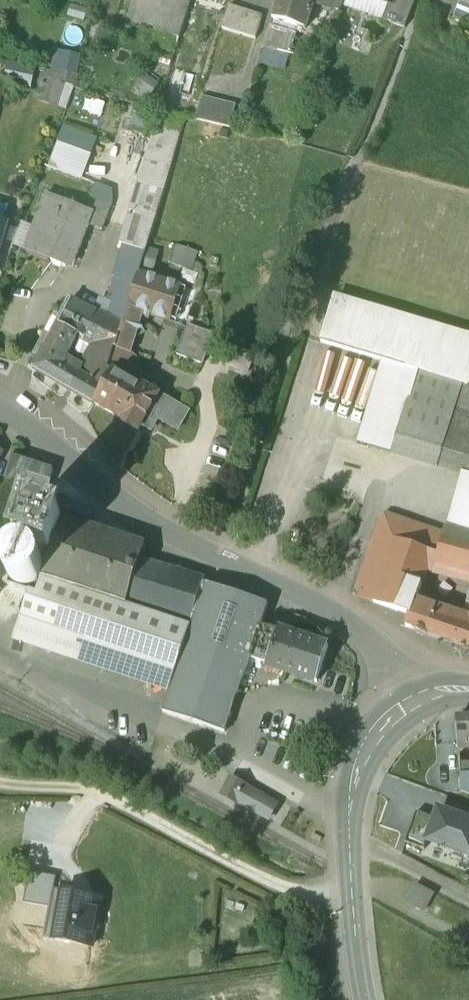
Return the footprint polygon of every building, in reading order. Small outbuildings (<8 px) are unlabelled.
[(180,0),(164,0),(155,33),(179,40),(191,3),(180,0)] [(272,22),(306,32),(314,6),(316,0),(279,0),(272,22)] [(314,6),(340,15),(345,0),(316,0),(314,6)] [(342,9),(383,22),(391,0),(345,0),(342,9)] [(403,0),(391,0),(383,22),(405,29),(415,4),(403,0)] [(462,3),(457,13),(468,18),(468,6),(462,3)] [(263,19),(230,8),(223,31),(256,42),(263,19)] [(22,72),(19,82),(31,85),(34,69),(9,64),(7,69),(22,72)] [(46,70),(37,103),(65,111),(75,78),(46,70)] [(160,86),(146,76),(133,95),(147,104),(160,86)] [(237,112),(202,102),(196,123),(231,133),(237,112)] [(150,128),(130,208),(155,216),(186,118),(168,113),(163,131),(150,128)] [(97,140),(62,129),(49,169),(84,180),(97,140)] [(93,212),(46,194),(30,236),(42,241),(38,251),(53,257),(51,262),(66,267),(71,253),(77,255),(89,225),(94,212),(93,212)] [(112,204),(98,199),(93,212),(94,212),(89,225),(102,230),(112,204)] [(155,216),(130,208),(120,243),(123,244),(146,250),(155,216)] [(123,244),(113,276),(115,277),(107,302),(109,303),(104,318),(121,327),(139,272),(146,250),(123,244)] [(196,253),(178,249),(175,263),(192,267),(196,253)] [(139,272),(121,327),(114,348),(130,353),(143,311),(154,277),(139,272)] [(179,285),(154,277),(143,311),(168,319),(179,285)] [(83,367),(66,357),(78,336),(83,338),(96,314),(70,300),(34,368),(94,403),(103,388),(104,388),(112,372),(107,369),(105,372),(86,361),(83,367)] [(333,304),(321,343),(417,372),(461,384),(467,385),(468,378),(468,344),(333,304)] [(104,318),(96,314),(83,338),(92,342),(90,347),(92,348),(86,361),(105,372),(107,369),(108,369),(114,348),(121,327),(104,318)] [(189,322),(177,356),(202,365),(214,331),(189,322)] [(94,403),(108,411),(130,372),(130,353),(114,348),(108,369),(107,369),(112,372),(104,388),(103,388),(94,403)] [(309,390),(322,393),(332,350),(319,348),(309,390)] [(144,380),(130,372),(108,411),(122,419),(121,421),(138,431),(146,417),(159,395),(142,385),(144,380)] [(461,384),(417,372),(392,455),(436,468),(453,411),(461,384)] [(461,384),(453,411),(468,416),(468,386),(467,385),(461,384)] [(188,412),(159,395),(146,417),(150,420),(153,416),(178,430),(188,412)] [(453,411),(436,468),(460,475),(468,478),(468,416),(453,411)] [(11,457),(5,489),(1,512),(0,515),(0,583),(29,592),(38,595),(43,581),(63,519),(69,499),(46,492),(53,471),(11,457)] [(445,531),(468,537),(468,478),(460,475),(445,531)] [(402,522),(387,516),(382,519),(376,534),(395,541),(396,541),(402,522)] [(206,580),(141,559),(146,546),(63,519),(43,581),(191,629),(206,584),(204,584),(206,580)] [(443,537),(402,522),(396,541),(433,554),(438,556),(443,537)] [(445,531),(443,537),(438,556),(435,567),(468,577),(468,537),(445,531)] [(376,534),(355,596),(373,603),(395,541),(376,534)] [(396,541),(395,541),(373,603),(409,616),(411,617),(413,609),(417,598),(429,565),(433,554),(396,541)] [(429,565),(435,567),(438,556),(433,554),(429,565)] [(191,629),(43,581),(38,595),(29,592),(13,641),(170,692),(191,629)] [(170,692),(163,713),(226,734),(250,660),(261,629),(268,605),(206,584),(191,629),(170,692)] [(417,598),(413,609),(433,616),(460,625),(468,628),(468,612),(417,598)] [(433,616),(413,609),(411,617),(409,616),(406,627),(427,635),(433,616)] [(460,625),(433,616),(427,635),(454,644),(460,625)] [(460,625),(454,644),(468,650),(468,628),(460,625)] [(328,648),(278,632),(277,634),(261,629),(250,660),(267,666),(266,667),(317,684),(328,648)] [(456,719),(457,736),(458,736),(458,745),(468,745),(468,718),(456,719)] [(460,766),(461,791),(468,791),(468,766),(460,766)] [(278,806),(232,781),(224,796),(269,821),(278,806)] [(427,841),(468,857),(468,821),(439,810),(435,820),(427,841)] [(427,841),(435,820),(417,813),(405,843),(424,850),(427,841)] [(432,895),(416,887),(407,903),(423,911),(424,912),(432,895)] [(101,899),(62,892),(59,909),(50,907),(45,939),(92,948),(101,899)]
